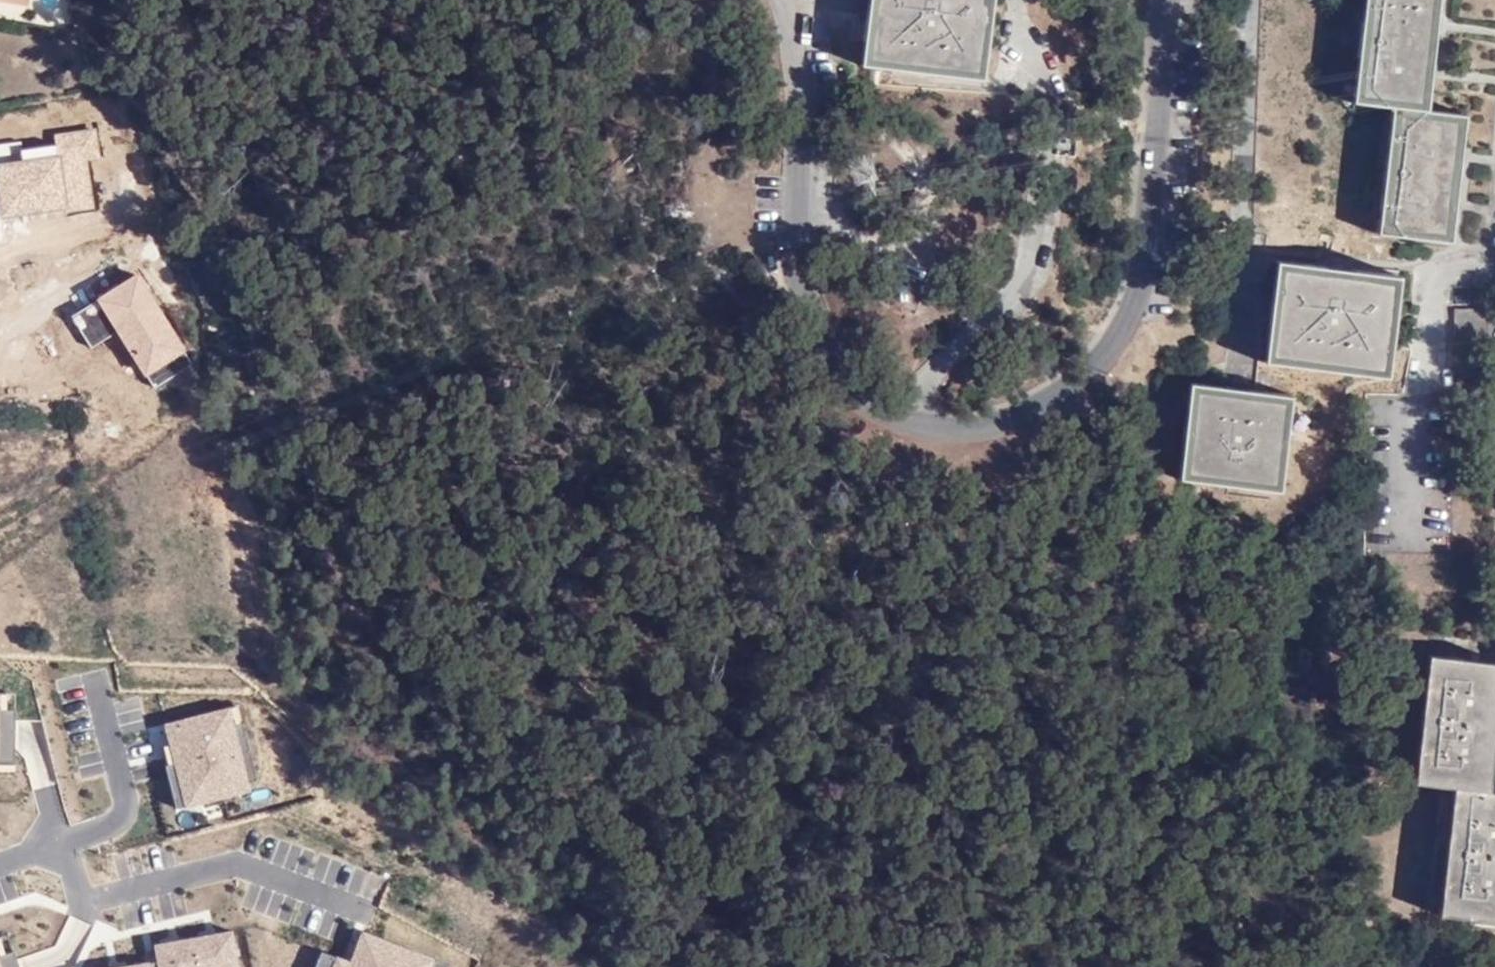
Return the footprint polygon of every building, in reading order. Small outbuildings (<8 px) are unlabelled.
[(0,1),(0,7),(27,11),(28,0),(0,0),(0,1)] [(991,0),(870,0),(868,13),(862,63),(981,77),(991,0)] [(1395,165),(1387,229),(1456,237),(1460,204),(1467,140),(1471,108),(1434,103),(1437,71),(1445,8),(1445,0),(1372,0),(1361,95),(1402,100),(1395,165)] [(1276,303),(1270,351),(1390,368),(1403,271),(1282,255),(1276,303)] [(1486,341),(1486,307),(1454,307),(1454,341),(1486,341)] [(1242,378),(1193,372),(1180,471),(1280,481),(1291,383),(1242,378)] [(1447,850),(1440,913),(1494,919),(1494,792),(1489,791),(1493,760),(1494,738),(1494,665),(1429,658),(1415,783),(1453,787),(1447,850)] [(12,774),(12,697),(0,697),(0,774),(12,774)] [(233,708),(160,727),(178,812),(251,795),(233,708)] [(25,786),(53,784),(47,716),(19,719),(25,786)] [(358,934),(346,966),(442,966),(358,934)] [(225,936),(148,948),(151,966),(230,966),(225,936)] [(0,940),(0,966),(18,966),(7,938),(0,940)]
